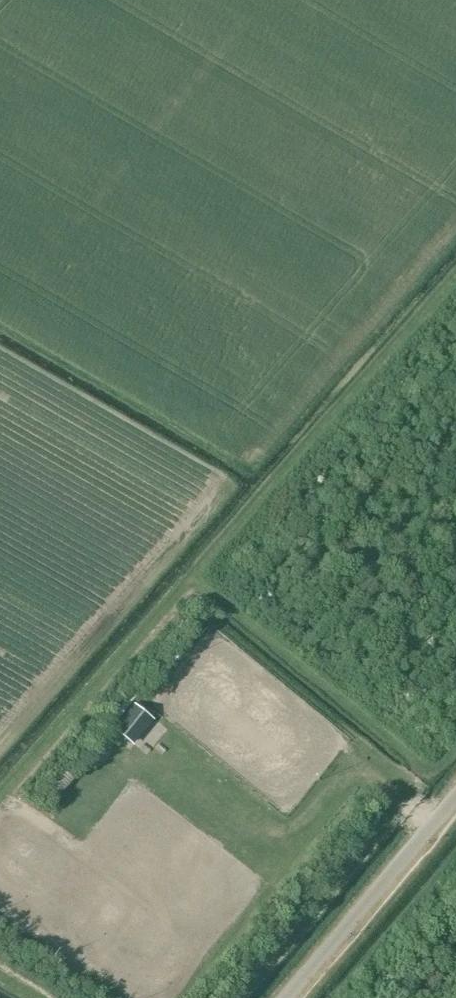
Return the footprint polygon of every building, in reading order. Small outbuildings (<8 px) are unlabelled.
[(155,719),(135,703),(114,728),(134,744),(155,719)]
